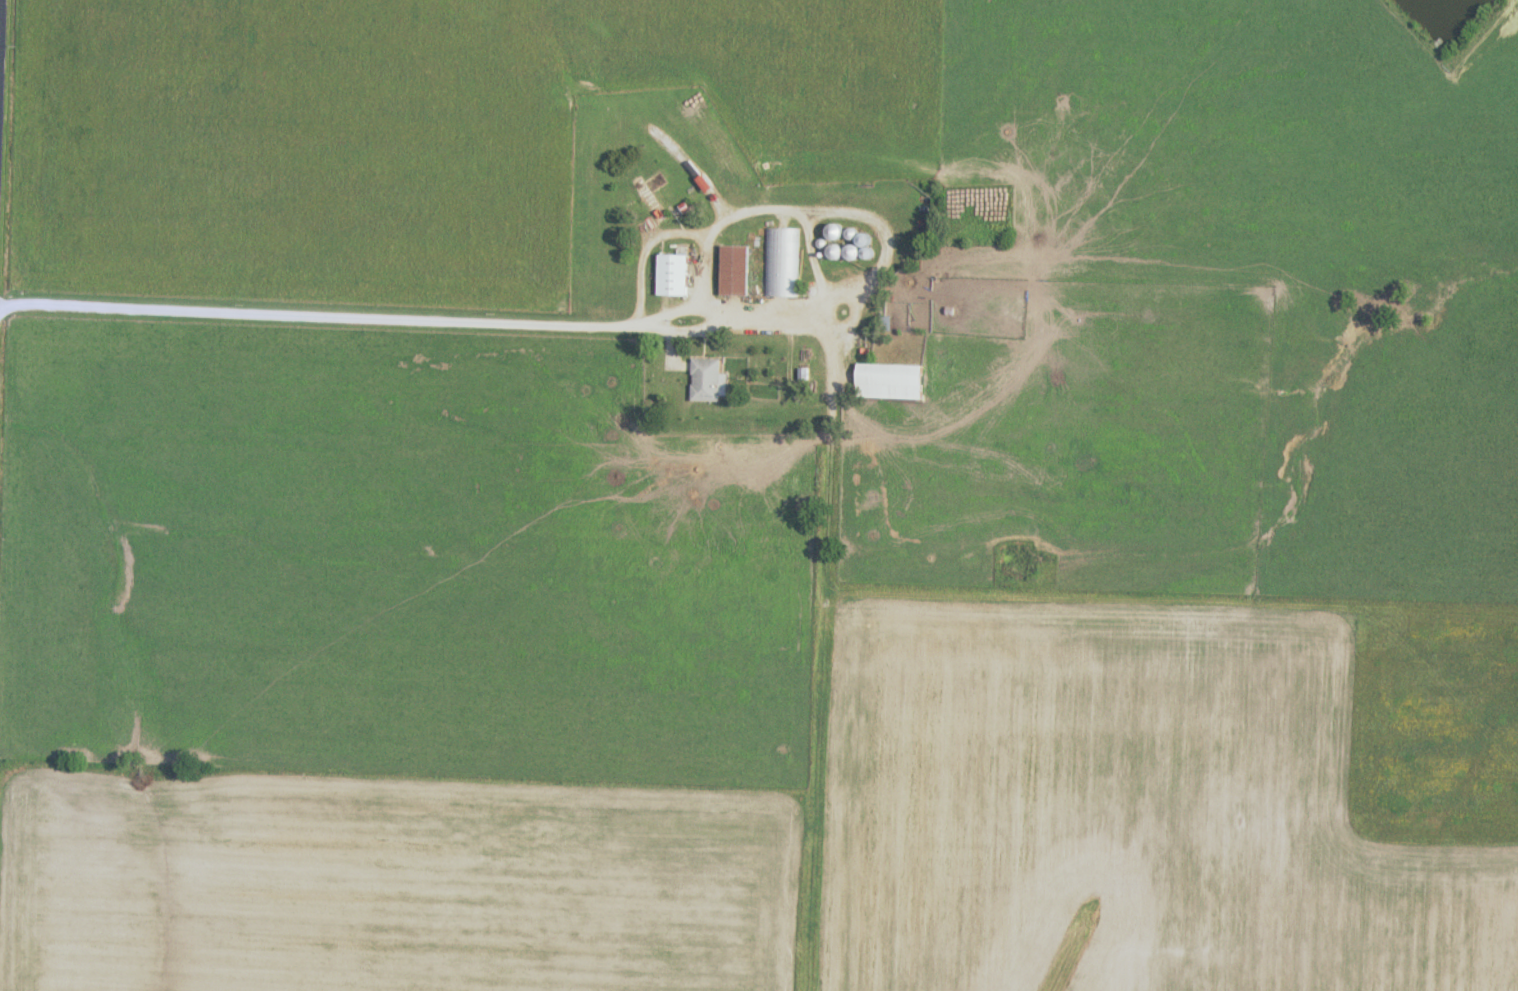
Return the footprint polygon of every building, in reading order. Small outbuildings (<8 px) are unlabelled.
[(648,181),(645,176),(637,180),(660,225),(672,219),(663,203),(669,200),(663,187),(671,183),(665,172),(648,181)] [(768,296),(799,296),(799,229),(768,229),(768,296)] [(753,245),(725,245),(725,296),(753,296),(753,245)] [(662,254),(662,296),(692,296),(692,254),(662,254)] [(696,401),(725,402),(725,360),(697,359),(696,401)] [(927,366),(862,365),(861,399),(926,400),(927,366)]
